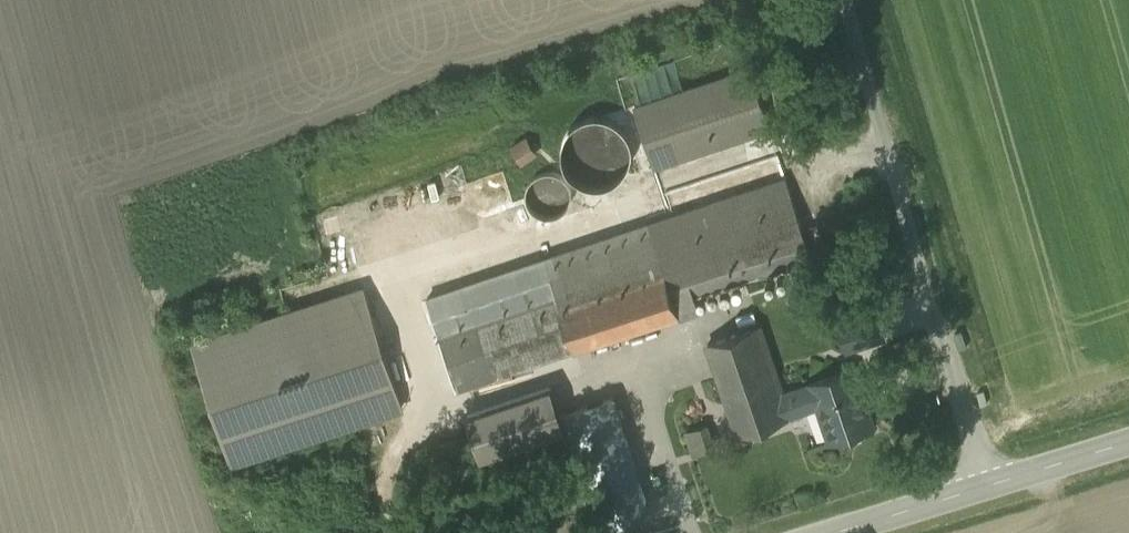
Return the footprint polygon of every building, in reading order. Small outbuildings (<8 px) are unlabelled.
[(759,51),(642,86),(662,152),(778,117),(759,51)] [(622,104),(617,101),(606,98),(593,100),(583,105),(574,116),(571,127),(572,139),(575,146),(582,155),(596,162),(607,163),(617,160),(627,153),(633,144),(636,134),(635,122),(630,112),(622,104)] [(513,143),(525,161),(543,149),(531,131),(513,143)] [(575,193),(553,165),(533,180),(555,209),(575,193)] [(504,168),(469,182),(484,222),(497,217),(496,215),(519,206),(504,168)] [(791,172),(432,276),(461,375),(709,303),(701,275),(812,243),(791,172)] [(364,288),(193,343),(231,461),(402,405),(364,288)] [(849,345),(891,336),(884,304),(842,313),(849,345)] [(765,319),(706,339),(737,431),(819,404),(830,438),(883,421),(859,351),(784,376),(765,319)] [(560,376),(476,399),(490,453),(576,430),(599,515),(653,500),(623,389),(567,404),(560,376)] [(716,409),(688,418),(695,436),(722,427),(716,409)]
